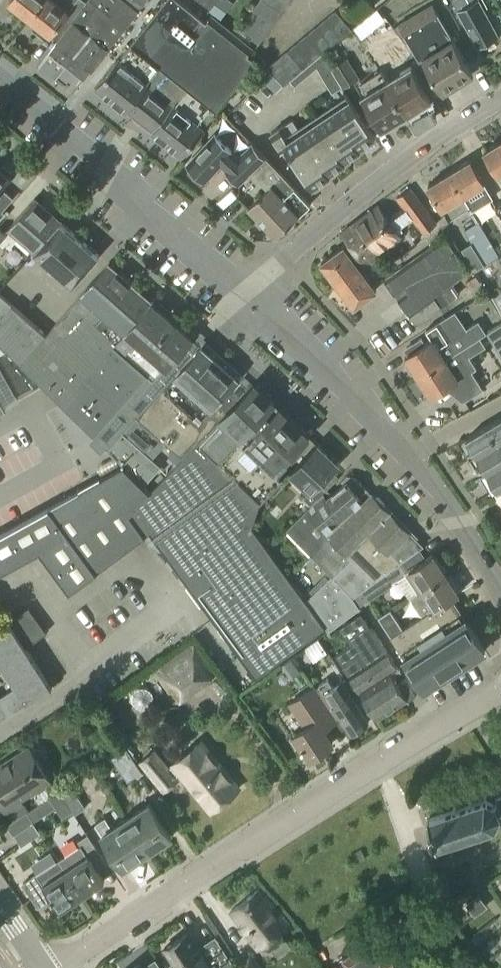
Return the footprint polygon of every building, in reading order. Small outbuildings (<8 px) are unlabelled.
[(9,2),(30,18),(44,0),(11,0),(9,2)] [(64,15),(68,11),(75,0),(44,0),(30,18),(49,34),(64,15)] [(49,34),(59,42),(57,44),(91,71),(126,27),(138,11),(125,0),(88,0),(72,21),(64,15),(49,34)] [(206,22),(179,0),(166,0),(119,59),(118,59),(96,87),(105,95),(110,89),(177,142),(172,148),(181,156),(204,127),(256,62),(248,55),(253,48),(211,15),(206,22)] [(210,9),(216,0),(197,0),(209,9),(210,9)] [(262,0),(261,0),(254,9),(272,22),(280,13),(262,0)] [(284,0),(262,0),(280,13),(287,2),(284,0)] [(478,47),(498,36),(483,9),(487,7),(483,0),(452,0),(478,47)] [(432,4),(398,25),(404,35),(419,61),(423,58),(443,93),(474,74),(432,4)] [(272,23),(254,9),(247,19),(265,32),(272,23)] [(350,30),(335,11),(325,20),(340,38),(350,30)] [(265,32),(247,19),(240,29),(258,43),(265,32)] [(340,38),(325,20),(315,27),(315,28),(330,46),(340,38)] [(315,28),(305,36),(321,54),(330,46),(315,28)] [(412,71),(420,64),(393,28),(378,39),(391,56),(389,58),(392,64),(380,72),(389,86),(407,114),(430,100),(412,71)] [(321,54),(305,36),(296,43),(311,62),(321,54)] [(311,62),(296,43),(286,51),(302,70),(311,62)] [(302,70),(286,51),(277,60),(292,78),(302,70)] [(341,58),(336,51),(331,54),(335,61),(341,58)] [(316,69),(333,94),(342,89),(321,54),(302,70),(292,78),(289,80),(282,86),(295,87),(316,69)] [(347,59),(333,68),(344,87),(358,78),(347,59)] [(292,78),(277,60),(267,68),(282,86),(289,80),(292,78)] [(360,84),(366,95),(362,97),(382,129),(407,114),(389,86),(380,72),(360,84)] [(285,149),(311,188),(330,176),(329,174),(343,164),(342,162),(360,150),(359,149),(375,138),(347,97),(298,129),(292,120),(270,134),(281,151),(285,149)] [(226,171),(238,184),(265,158),(252,145),(239,159),(214,136),(187,166),(206,183),(222,165),(227,170),(226,171)] [(484,153),(499,176),(500,174),(500,142),(484,153)] [(239,185),(250,175),(258,184),(263,178),(271,186),(247,209),(259,221),(278,203),(275,199),(282,192),(285,194),(292,187),(265,158),(238,184),(239,185)] [(463,197),(470,208),(479,222),(491,215),(475,190),(484,185),(470,161),(449,174),(463,197)] [(11,179),(0,169),(0,191),(11,179)] [(450,219),(470,208),(463,197),(449,174),(427,187),(441,210),(444,209),(450,219)] [(259,221),(275,237),(309,205),(292,187),(285,194),(282,192),(275,199),(278,203),(259,221)] [(396,198),(405,210),(388,222),(397,234),(414,222),(422,233),(435,224),(409,189),(396,198)] [(59,222),(34,200),(7,230),(33,253),(59,222)] [(341,233),(347,241),(364,264),(400,238),(397,234),(388,222),(376,206),(341,233)] [(72,287),(99,257),(59,222),(33,253),(72,287)] [(472,243),(460,251),(472,270),(496,254),(476,223),(464,231),(472,243)] [(434,297),(469,272),(445,237),(384,280),(416,325),(440,307),(434,297)] [(337,285),(360,268),(364,264),(347,241),(320,262),(337,285)] [(107,264),(45,335),(0,296),(0,343),(41,384),(131,286),(107,264)] [(376,290),(360,268),(337,285),(353,306),(376,290)] [(475,276),(465,283),(470,290),(480,283),(475,276)] [(150,302),(131,286),(41,384),(60,403),(81,379),(96,362),(119,336),(150,302)] [(150,302),(119,336),(134,349),(148,361),(169,337),(178,327),(150,302)] [(414,372),(417,377),(423,374),(445,360),(458,351),(466,346),(480,337),(486,334),(486,333),(478,321),(465,329),(454,312),(425,331),(431,340),(425,344),(421,339),(406,348),(409,354),(404,357),(408,362),(404,364),(410,375),(414,372)] [(500,349),(500,324),(486,333),(486,334),(497,351),(500,349)] [(192,339),(178,327),(169,337),(183,349),(192,339)] [(125,358),(134,349),(119,336),(96,362),(131,394),(147,377),(125,358)] [(183,349),(169,337),(148,361),(159,370),(165,370),(183,349)] [(430,398),(453,383),(464,401),(483,389),(472,371),(477,368),(469,356),(486,346),(480,337),(466,346),(458,351),(445,360),(423,374),(417,377),(430,398)] [(220,364),(204,350),(201,347),(176,375),(175,382),(190,395),(220,364)] [(134,349),(125,358),(147,377),(153,376),(159,370),(148,361),(134,349)] [(131,394),(96,362),(81,379),(116,410),(131,394)] [(241,382),(220,364),(190,395),(211,414),(233,391),(241,382)] [(6,409),(19,401),(0,366),(0,412),(6,409)] [(116,410),(81,379),(60,403),(90,433),(92,435),(116,410)] [(190,395),(175,382),(149,412),(149,424),(146,428),(171,451),(174,453),(211,414),(190,395)] [(279,472),(311,436),(255,384),(242,399),(240,397),(197,442),(177,464),(167,474),(151,491),(149,493),(150,493),(129,515),(143,535),(143,534),(148,530),(256,674),(325,622),(258,532),(264,506),(287,480),(279,472)] [(233,391),(211,414),(174,453),(171,451),(169,453),(169,458),(177,464),(197,442),(240,397),(233,391)] [(458,443),(468,460),(500,441),(500,417),(458,443)] [(124,466),(149,493),(151,491),(167,474),(125,432),(107,450),(124,466)] [(479,478),(500,465),(500,441),(468,460),(479,478)] [(319,484),(338,464),(319,445),(291,474),(310,492),(303,499),(310,506),(311,506),(327,491),(319,484)] [(494,493),(500,488),(500,465),(479,478),(489,496),(494,493)] [(49,508),(68,534),(81,551),(95,571),(143,535),(129,515),(150,493),(149,493),(124,466),(79,491),(49,508)] [(342,483),(344,486),(332,496),(327,491),(311,506),(310,506),(287,530),(304,548),(315,537),(316,536),(346,511),(360,498),(368,492),(353,478),(344,481),(342,483)] [(410,535),(368,492),(346,511),(316,536),(304,548),(332,576),(309,600),(325,622),(323,624),(329,631),(360,608),(353,597),(401,564),(400,563),(391,554),(410,535)] [(38,551),(38,550),(68,534),(49,508),(11,529),(26,558),(38,551)] [(0,535),(0,561),(4,570),(26,558),(11,529),(0,535)] [(38,550),(38,551),(53,571),(81,551),(68,534),(38,550)] [(95,571),(81,551),(53,571),(68,591),(93,573),(95,571)] [(446,574),(433,554),(405,572),(401,564),(386,575),(366,589),(373,599),(392,586),(391,583),(406,574),(417,592),(446,574)] [(417,592),(430,613),(452,599),(459,595),(446,574),(417,592)] [(366,589),(353,597),(360,608),(373,599),(366,589)] [(401,631),(414,652),(466,620),(452,599),(430,613),(401,631)] [(38,619),(28,607),(17,615),(10,620),(18,634),(38,619)] [(378,618),(391,637),(401,631),(388,611),(378,618)] [(390,674),(398,669),(362,613),(339,628),(351,647),(336,657),(343,667),(358,658),(363,666),(348,676),(377,720),(415,695),(406,681),(398,686),(390,674)] [(18,634),(27,647),(47,631),(38,619),(18,634)] [(17,691),(26,706),(54,688),(10,620),(0,627),(0,665),(17,691)] [(485,650),(466,620),(414,652),(401,631),(391,637),(410,667),(424,689),(443,676),(485,650)] [(157,673),(175,699),(213,673),(195,647),(157,673)] [(319,685),(350,734),(367,723),(349,694),(341,700),(327,679),(319,685)] [(294,735),(310,759),(312,757),(313,759),(322,753),(321,751),(332,744),(323,731),(336,722),(314,688),(289,704),(305,727),(294,735)] [(26,706),(17,691),(0,701),(0,723),(26,706)] [(200,742),(172,765),(210,811),(238,788),(200,742)] [(0,765),(0,800),(9,815),(25,805),(21,799),(50,781),(29,747),(0,765)] [(144,772),(138,764),(128,748),(116,756),(132,780),(144,772)] [(163,791),(176,781),(153,752),(140,763),(163,791)] [(71,785),(60,792),(73,812),(75,815),(86,808),(71,785)] [(73,812),(60,792),(50,799),(63,819),(73,812)] [(495,799),(495,797),(427,819),(436,848),(500,827),(500,797),(495,799)] [(150,804),(126,819),(148,852),(171,836),(150,804)] [(34,823),(27,813),(7,826),(14,836),(34,823)] [(124,867),(147,852),(126,819),(112,828),(105,818),(95,824),(124,867)] [(105,881),(98,871),(107,865),(88,835),(77,841),(80,846),(59,859),(83,896),(105,881)] [(83,896),(58,860),(24,883),(39,906),(52,897),(62,911),(83,896)] [(289,950),(278,935),(290,926),(259,890),(230,912),(258,950),(264,945),(277,960),(289,950)] [(222,945),(205,956),(189,931),(164,948),(173,962),(169,965),(171,967),(237,967),(222,945)] [(376,936),(346,956),(353,967),(401,967),(393,955),(389,957),(376,936)] [(251,956),(237,965),(239,967),(261,967),(251,956)]
